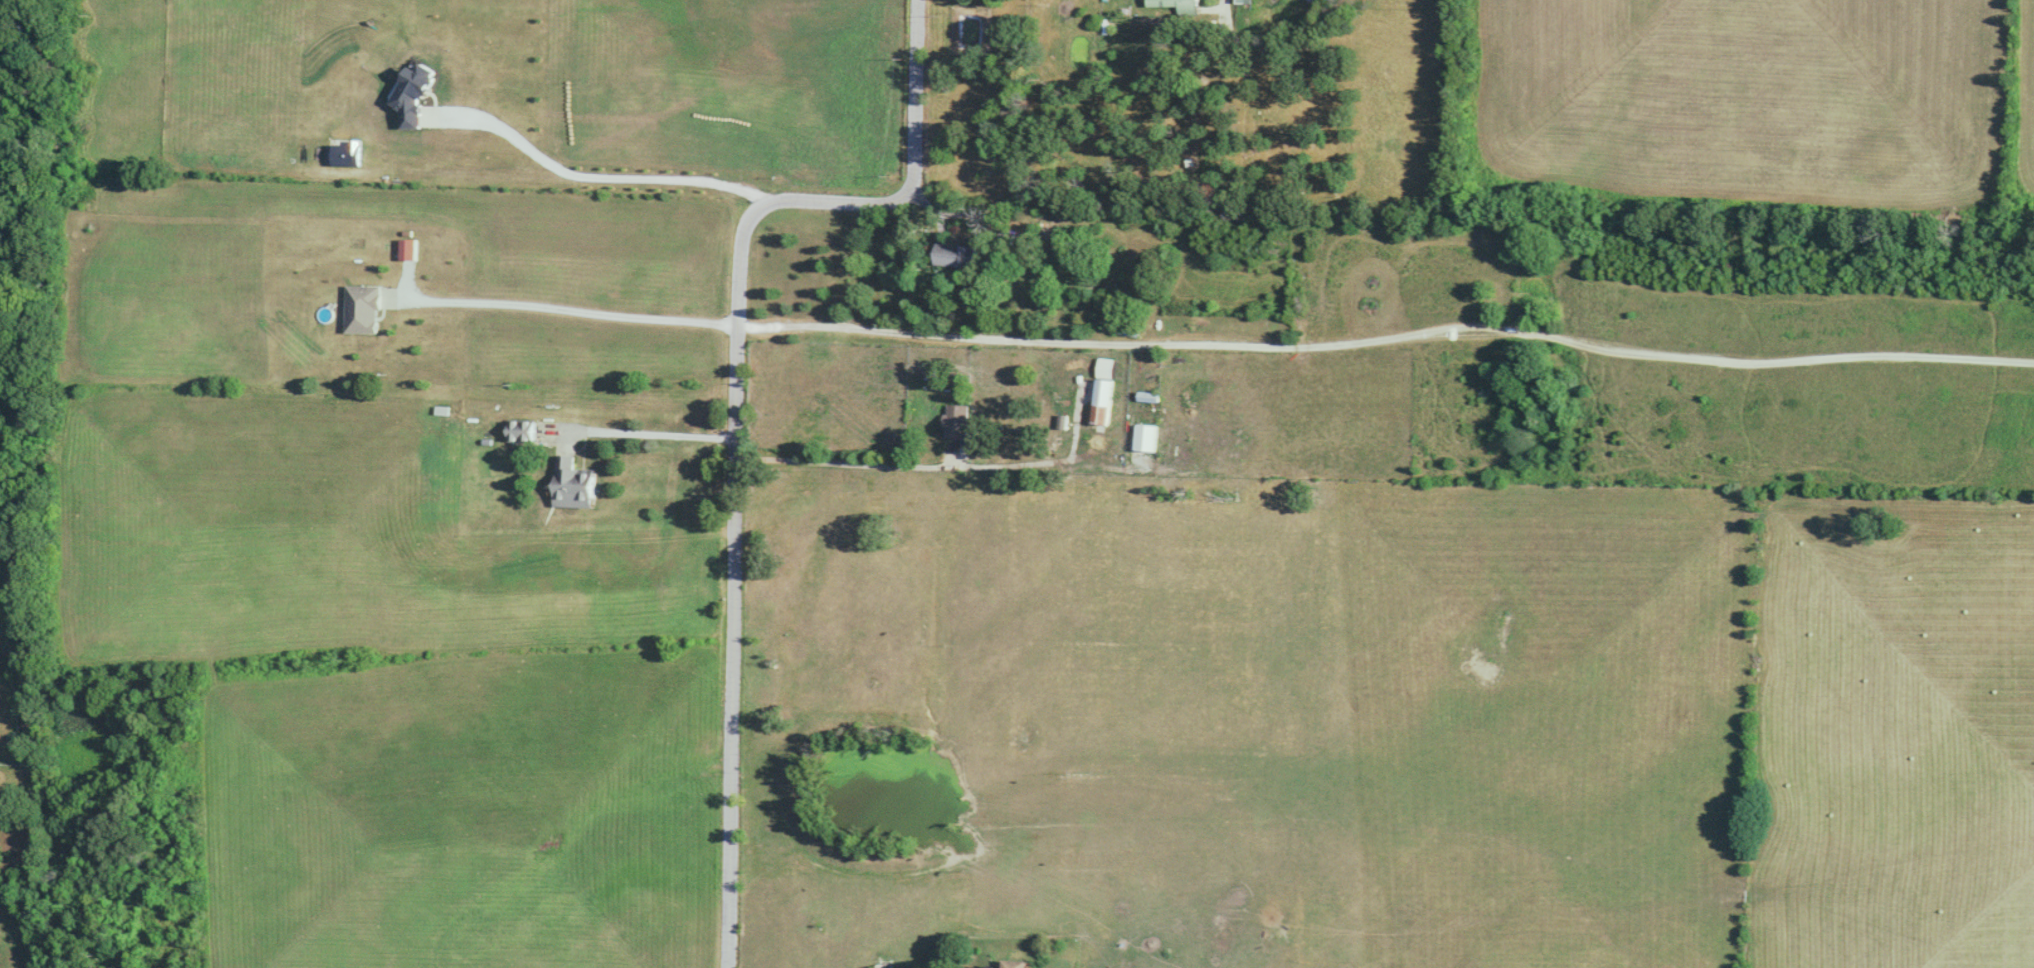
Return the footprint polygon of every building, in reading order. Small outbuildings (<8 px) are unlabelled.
[(1178,14),(1198,14),(1198,0),(1147,0),(1147,6),(1178,6),(1178,14)] [(976,257),(978,247),(939,241),(936,264),(984,270),(985,258),(976,257)] [(1140,328),(1121,325),(1119,333),(1138,337),(1140,328)] [(1108,425),(1116,360),(1100,358),(1092,423),(1108,425)] [(1159,395),(1140,392),(1139,399),(1158,403),(1159,395)] [(947,438),(969,438),(969,405),(947,405),(947,438)] [(510,442),(536,442),(536,420),(510,420),(510,442)] [(1152,451),(1153,430),(1137,428),(1135,449),(1152,451)] [(559,499),(598,499),(598,469),(576,469),(576,455),(559,455),(559,499)] [(878,959),(878,967),(892,967),(892,959),(878,959)] [(1002,960),(1002,967),(1026,967),(1026,961),(1002,960)]
